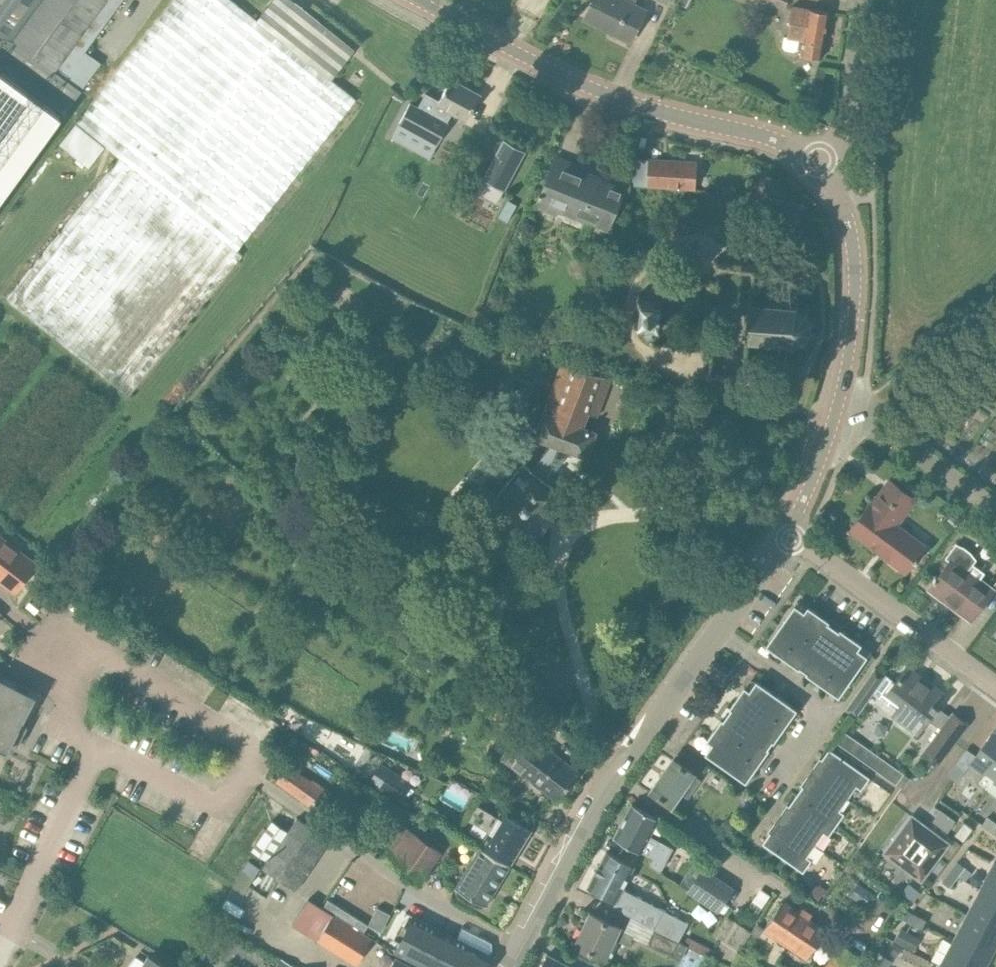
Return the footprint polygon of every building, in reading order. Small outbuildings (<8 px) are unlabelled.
[(68,107),(81,89),(101,62),(85,50),(122,0),(0,0),(0,57),(68,107)] [(233,0),(173,0),(76,122),(121,158),(8,299),(128,395),(242,254),(237,250),(356,99),(331,78),(355,47),(296,0),(271,0),(257,19),(233,0)] [(583,17),(630,41),(647,9),(634,3),(636,0),(592,0),(583,17)] [(789,0),(762,0),(785,9),(789,0)] [(801,54),(822,58),(829,11),(793,4),(788,35),(784,35),(782,45),(785,49),(793,50),(798,47),(802,48),(801,54)] [(60,116),(0,72),(0,199),(60,116)] [(428,137),(438,142),(449,122),(443,119),(449,109),(467,119),(481,94),(452,78),(439,100),(426,93),(418,107),(410,102),(400,121),(409,126),(402,139),(422,150),(428,137)] [(88,168),(104,148),(76,125),(60,145),(88,168)] [(526,151),(504,139),(483,178),(505,190),(526,151)] [(556,154),(537,204),(557,212),(560,204),(587,215),(585,219),(609,228),(624,188),(602,179),(601,182),(574,172),(578,163),(556,154)] [(696,188),(697,161),(634,158),(633,185),(696,188)] [(749,338),(791,343),(800,341),(808,335),(811,326),(810,316),(804,309),(796,304),(753,300),(756,265),(718,261),(716,282),(659,276),(657,299),(644,297),(640,292),(637,294),(642,300),(639,316),(634,320),(636,323),(642,319),(646,320),(645,325),(648,330),(654,331),(653,344),(711,350),(709,372),(745,376),(749,338)] [(587,412),(600,416),(610,378),(563,361),(534,436),(551,443),(531,468),(524,462),(486,509),(529,544),(567,497),(545,480),(560,446),(587,456),(596,431),(582,426),(587,412)] [(889,476),(849,530),(905,571),(926,544),(899,524),(900,523),(918,498),(889,476)] [(35,563),(7,541),(9,539),(5,536),(3,538),(0,536),(0,578),(15,590),(35,563)] [(950,560),(929,588),(946,600),(948,597),(958,604),(956,608),(971,619),(995,587),(982,577),(986,571),(974,562),(977,558),(971,551),(965,546),(956,542),(945,557),(950,560)] [(795,603),(766,643),(800,667),(800,666),(806,671),(805,672),(839,695),(868,654),(859,648),(862,642),(840,627),(839,629),(829,622),(830,620),(808,604),(804,609),(795,603)] [(950,715),(937,705),(944,694),(919,675),(920,674),(906,663),(886,691),(900,702),(891,714),(918,734),(928,718),(940,727),(923,750),(938,762),(968,723),(953,712),(950,715)] [(871,672),(882,680),(887,674),(875,665),(871,672)] [(878,686),(882,680),(871,672),(867,678),(878,686)] [(8,752),(12,743),(17,746),(28,725),(23,723),(37,695),(0,677),(0,748),(8,752)] [(874,692),(878,686),(867,678),(862,684),(874,692)] [(711,742),(705,752),(746,781),(770,747),(768,746),(773,740),(774,741),(798,708),(756,679),(750,688),(745,685),(729,707),(730,708),(723,717),(722,716),(706,739),(711,742)] [(869,698),(874,692),(862,684),(858,690),(869,698)] [(865,704),(869,698),(858,690),(854,696),(865,704)] [(861,710),(865,704),(854,696),(850,702),(861,710)] [(857,716),(861,710),(850,702),(845,708),(857,716)] [(995,776),(995,727),(975,755),(968,750),(963,757),(961,756),(947,774),(957,782),(972,762),(986,772),(979,780),(988,787),(994,779),(995,776)] [(557,799),(579,771),(523,728),(502,756),(557,799)] [(843,746),(851,734),(845,730),(837,742),(843,746)] [(849,750),(857,739),(851,734),(843,746),(849,750)] [(855,754),(863,743),(857,739),(849,750),(855,754)] [(861,758),(869,747),(863,743),(855,754),(861,758)] [(810,770),(849,797),(857,786),(862,789),(870,776),(829,747),(822,758),(820,756),(810,770)] [(867,762),(875,751),(869,747),(861,758),(867,762)] [(873,767),(881,755),(875,751),(867,762),(873,767)] [(879,771),(887,760),(881,755),(873,767),(879,771)] [(701,779),(695,775),(696,773),(673,757),(650,790),(673,806),(682,793),(688,797),(701,779)] [(885,775),(892,764),(887,760),(879,771),(885,775)] [(370,781),(400,800),(412,782),(382,762),(370,781)] [(322,813),(334,796),(324,789),(326,787),(313,779),(312,780),(288,764),(277,780),(322,813)] [(891,779),(898,768),(892,764),(885,775),(891,779)] [(898,768),(891,779),(897,783),(905,772),(898,768)] [(796,795),(836,823),(845,812),(840,809),(849,797),(810,770),(800,784),(802,785),(796,795)] [(777,817),(815,844),(824,832),(828,835),(836,823),(796,795),(789,804),(787,802),(777,817)] [(662,870),(673,849),(649,837),(659,818),(632,804),(615,837),(653,857),(649,865),(659,870),(660,869),(662,870)] [(296,889),(326,847),(313,838),(319,830),(282,805),(251,848),(268,859),(262,866),(296,889)] [(490,830),(482,844),(512,862),(531,829),(501,811),(497,818),(495,817),(496,815),(478,805),(470,818),(490,830)] [(947,831),(956,820),(941,809),(932,820),(947,831)] [(738,823),(728,816),(720,827),(731,834),(738,823)] [(995,826),(995,822),(987,816),(982,824),(992,831),(995,826)] [(815,844),(777,817),(767,831),(769,832),(762,842),(804,871),(813,859),(808,855),(815,844)] [(921,878),(947,843),(911,817),(885,852),(921,878)] [(964,821),(954,834),(964,841),(973,827),(964,821)] [(401,823),(378,855),(419,885),(442,853),(401,823)] [(487,905),(510,865),(480,848),(456,887),(487,905)] [(612,906),(654,928),(680,941),(689,923),(623,888),(635,865),(607,850),(588,887),(615,901),(612,906)] [(949,870),(958,877),(965,866),(957,860),(949,870)] [(995,861),(982,887),(995,895),(995,861)] [(693,863),(680,883),(687,889),(686,890),(719,912),(720,910),(728,916),(733,908),(724,902),(735,887),(703,865),(701,868),(693,863)] [(950,887),(958,877),(949,870),(942,881),(950,887)] [(242,893),(253,877),(244,871),(233,887),(242,893)] [(809,891),(819,898),(827,888),(821,883),(813,885),(809,891)] [(995,928),(995,895),(982,887),(968,913),(995,928)] [(308,897),(292,922),(357,964),(373,939),(308,897)] [(333,911),(338,904),(328,898),(323,905),(333,911)] [(825,931),(797,911),(782,902),(764,928),(806,957),(825,931)] [(338,904),(333,911),(344,918),(348,911),(338,904)] [(910,922),(915,914),(904,908),(899,916),(910,922)] [(354,924),(358,917),(348,911),(344,918),(354,924)] [(635,934),(591,912),(576,944),(604,957),(614,936),(630,944),(635,934)] [(989,958),(995,946),(995,947),(995,928),(968,913),(955,940),(989,958)] [(915,914),(910,922),(922,928),(926,920),(915,914)] [(396,951),(428,966),(485,966),(491,955),(414,915),(396,951)] [(358,917),(354,924),(364,931),(369,924),(358,917)] [(901,927),(894,939),(913,950),(920,938),(901,927)] [(680,941),(654,928),(647,942),(672,955),(680,941)] [(689,951),(702,956),(707,944),(694,939),(689,951)] [(989,958),(955,940),(941,966),(943,966),(984,966),(989,958)] [(903,947),(893,941),(887,951),(897,957),(903,947)] [(862,956),(841,942),(824,966),(855,966),(862,956)] [(548,954),(541,966),(571,966),(548,954)] [(882,966),(887,966),(891,960),(883,954),(877,963),(882,966)] [(149,955),(146,962),(136,956),(127,966),(169,966),(149,955)] [(391,966),(415,966),(396,957),(391,966)] [(284,958),(278,966),(298,966),(284,958)]
